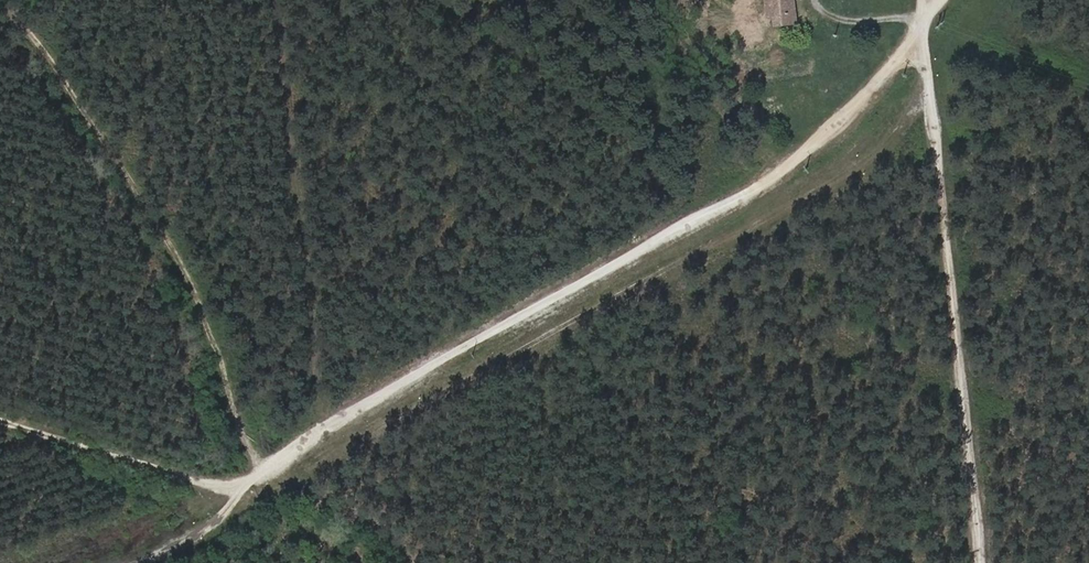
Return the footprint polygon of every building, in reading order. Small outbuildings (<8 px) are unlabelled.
[(793,0),(764,0),(766,17),(773,16),(774,26),(796,23),(793,0)]
